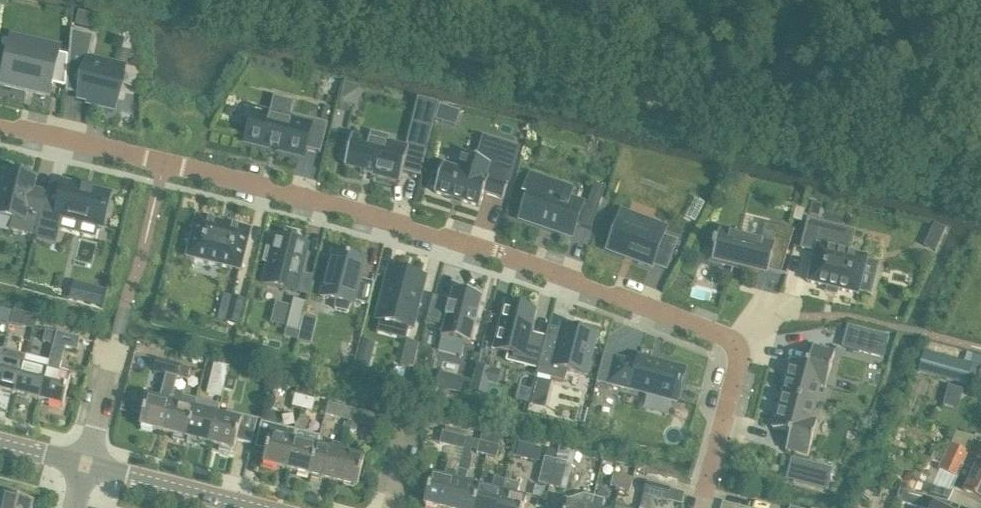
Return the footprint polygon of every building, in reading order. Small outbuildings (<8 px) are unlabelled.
[(91,16),(79,13),(76,25),(88,28),(91,16)] [(71,31),(66,92),(78,95),(78,99),(88,101),(87,103),(116,110),(121,89),(112,87),(117,65),(89,59),(90,56),(94,36),(71,31)] [(66,87),(68,56),(57,53),(59,48),(36,43),(34,54),(10,48),(1,84),(48,95),(50,84),(66,87)] [(252,115),(245,141),(304,155),(305,150),(320,153),(328,124),(311,120),(310,125),(290,120),(294,102),(274,97),(268,119),(252,115)] [(434,120),(438,105),(420,100),(416,116),(434,120)] [(438,106),(434,120),(455,126),(459,112),(438,106)] [(346,143),(341,162),(345,163),(344,166),(346,167),(346,166),(361,170),(361,173),(364,173),(364,174),(372,176),(373,176),(399,182),(399,183),(400,183),(403,172),(420,177),(420,176),(432,132),(413,127),(407,149),(388,144),(390,137),(371,132),(369,139),(354,135),(352,135),(350,144),(346,143)] [(480,207),(484,193),(503,199),(508,186),(507,186),(519,148),(497,142),(490,164),(463,156),(459,170),(443,165),(439,175),(435,174),(431,188),(435,189),(434,193),(480,207)] [(9,174),(0,211),(0,221),(14,223),(12,234),(37,240),(42,221),(48,196),(35,193),(38,181),(9,174)] [(532,187),(521,219),(572,237),(576,224),(591,230),(605,188),(595,184),(587,207),(582,206),(583,205),(568,200),(571,190),(550,183),(546,192),(532,187)] [(75,190),(60,247),(82,252),(88,226),(117,234),(126,202),(75,190)] [(818,217),(821,205),(812,203),(809,215),(818,217)] [(678,241),(652,231),(654,225),(627,215),(624,221),(620,219),(608,250),(651,267),(653,262),(668,267),(678,241)] [(197,217),(187,258),(241,271),(251,230),(197,217)] [(815,252),(807,282),(857,295),(867,257),(849,253),(855,232),(809,221),(801,249),(815,252)] [(714,249),(712,260),(732,265),(729,275),(731,275),(733,266),(757,272),(758,268),(780,273),(793,231),(793,230),(763,223),(759,240),(718,230),(716,238),(717,239),(716,242),(713,241),(711,248),(714,249)] [(268,264),(263,284),(296,292),(308,245),(274,236),(271,249),(267,248),(263,263),(268,264)] [(332,252),(321,297),(336,301),(335,309),(348,313),(351,305),(354,306),(355,302),(368,305),(374,283),(360,280),(365,260),(332,252)] [(390,269),(377,320),(412,328),(424,277),(390,269)] [(100,306),(104,292),(92,289),(88,303),(100,306)] [(433,296),(426,322),(443,326),(440,337),(470,344),(475,325),(476,325),(476,324),(475,324),(477,317),(478,317),(478,316),(477,316),(482,296),(452,289),(449,300),(433,296)] [(246,301),(232,298),(226,322),(240,325),(246,301)] [(304,315),(307,303),(294,300),(286,329),(299,333),(304,315)] [(538,369),(546,338),(530,334),(536,311),(505,303),(493,349),(509,353),(507,361),(538,369)] [(24,320),(25,315),(14,312),(12,322),(11,325),(22,328),(23,325),(24,320)] [(299,333),(297,341),(311,344),(317,318),(304,315),(299,333)] [(538,369),(536,375),(565,382),(568,370),(586,374),(596,335),(562,326),(561,330),(549,327),(546,338),(538,369)] [(862,354),(868,332),(847,326),(842,348),(862,354)] [(45,343),(54,345),(57,333),(48,331),(45,343)] [(54,345),(47,371),(47,372),(40,401),(64,407),(71,377),(59,374),(66,348),(78,351),(81,339),(57,333),(54,345)] [(419,344),(407,341),(401,365),(413,368),(419,344)] [(826,388),(834,353),(812,347),(807,365),(790,360),(781,395),(816,404),(820,387),(826,388)] [(926,352),(924,351),(918,371),(967,384),(969,376),(980,379),(980,356),(973,354),(970,364),(945,357),(926,352)] [(17,395),(25,366),(27,358),(4,352),(2,360),(0,368),(0,391),(17,395)] [(356,367),(369,370),(372,356),(359,353),(356,367)] [(685,369),(639,357),(637,364),(615,359),(608,384),(677,402),(685,369)] [(18,396),(40,401),(47,372),(47,371),(49,363),(27,358),(25,366),(17,395),(18,396)] [(158,360),(155,372),(166,375),(177,378),(179,378),(182,366),(158,360)] [(228,368),(215,365),(212,375),(226,379),(228,368)] [(191,368),(182,366),(179,378),(188,381),(191,368)] [(483,394),(489,370),(477,368),(472,392),(483,394)] [(460,393),(463,379),(440,373),(437,387),(460,393)] [(166,375),(159,400),(148,397),(141,426),(165,432),(175,392),(174,391),(177,378),(166,375)] [(227,378),(224,389),(234,392),(237,381),(227,378)] [(551,382),(537,378),(534,388),(549,391),(551,382)] [(293,407),(303,409),(308,390),(298,387),(296,394),(296,395),(293,407)] [(529,403),(532,392),(518,388),(515,400),(529,403)] [(316,400),(315,399),(317,392),(308,390),(303,409),(313,412),(316,400)] [(186,438),(188,438),(198,400),(183,396),(184,394),(175,392),(165,432),(174,435),(173,439),(185,442),(186,438)] [(812,420),(816,404),(781,395),(772,429),(790,433),(785,451),(808,457),(817,422),(812,420)] [(188,438),(211,444),(218,415),(220,405),(198,400),(188,438)] [(349,421),(352,409),(329,403),(326,416),(349,421)] [(347,429),(356,432),(357,423),(373,427),(376,415),(352,409),(349,421),(347,429)] [(227,412),(226,417),(218,415),(211,444),(221,446),(220,451),(231,453),(233,449),(235,450),(237,442),(251,445),(257,420),(244,417),(227,412)] [(301,415),(298,428),(304,429),(308,427),(310,421),(307,416),(301,415)] [(264,464),(288,470),(297,431),(262,422),(255,447),(267,450),(264,464)] [(288,470),(311,475),(318,447),(320,437),(297,431),(288,470)] [(443,433),(440,444),(463,450),(466,439),(443,433)] [(331,450),(318,447),(311,475),(334,481),(341,453),(343,445),(332,442),(331,450)] [(477,454),(486,456),(489,445),(480,442),(477,454)] [(980,474),(980,458),(980,459),(969,453),(951,444),(948,450),(945,457),(980,474)] [(489,445),(486,456),(496,458),(498,447),(489,445)] [(556,461),(550,485),(561,488),(566,489),(575,453),(559,449),(556,461)] [(934,452),(930,460),(941,465),(945,457),(942,455),(934,452)] [(365,459),(341,453),(334,481),(358,487),(365,459)] [(980,502),(980,474),(945,457),(941,465),(939,469),(956,478),(952,488),(980,502)] [(539,483),(550,485),(556,461),(556,460),(545,458),(539,483)] [(444,479),(432,476),(425,504),(441,507),(449,507),(458,470),(460,464),(449,461),(444,479)] [(828,489),(831,474),(790,464),(786,478),(828,489)] [(478,487),(465,484),(468,473),(458,470),(449,507),(473,507),(478,487)] [(611,487),(620,489),(623,477),(614,475),(611,487)] [(630,492),(633,480),(623,477),(620,489),(630,492)] [(478,487),(473,507),(499,507),(505,481),(495,478),(491,490),(478,487)] [(505,481),(499,507),(524,507),(526,499),(517,497),(520,484),(505,481)] [(670,489),(646,483),(643,495),(667,501),(670,489)] [(931,486),(928,497),(947,502),(952,491),(931,486)] [(34,506),(18,502),(20,494),(0,489),(0,507),(33,507),(34,506)] [(920,507),(937,507),(941,500),(947,502),(928,497),(912,492),(899,489),(896,501),(908,505),(920,507)] [(593,497),(583,494),(580,507),(568,504),(569,499),(564,498),(557,503),(556,507),(591,507),(593,497)] [(605,500),(593,497),(591,507),(603,507),(605,500)]
